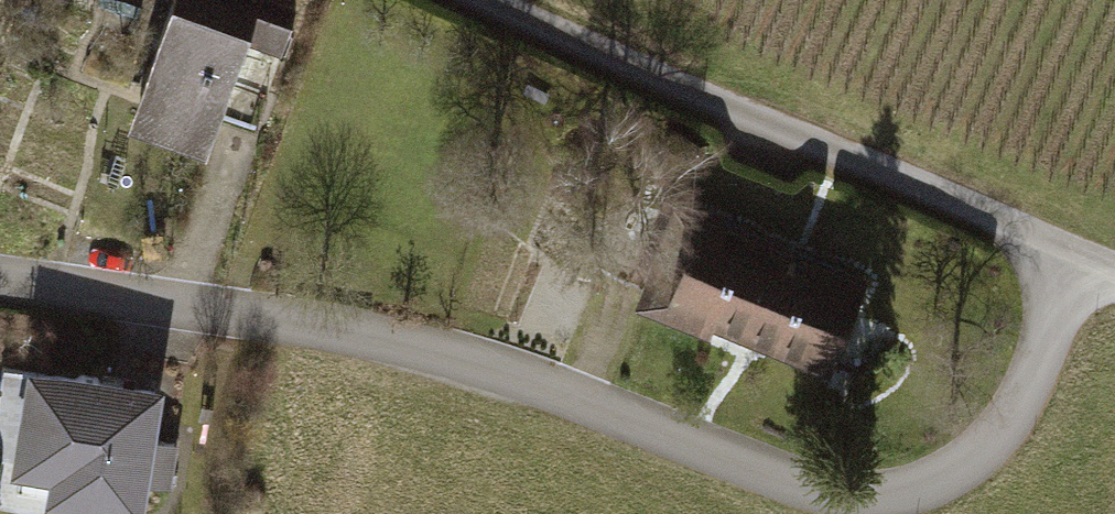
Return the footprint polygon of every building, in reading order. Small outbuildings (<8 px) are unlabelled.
[(254,42),(171,11),(126,131),(208,162),(254,42)] [(867,280),(678,207),(640,306),(829,379),(867,280)] [(24,378),(3,509),(36,513),(148,513),(166,399),(24,378)]
